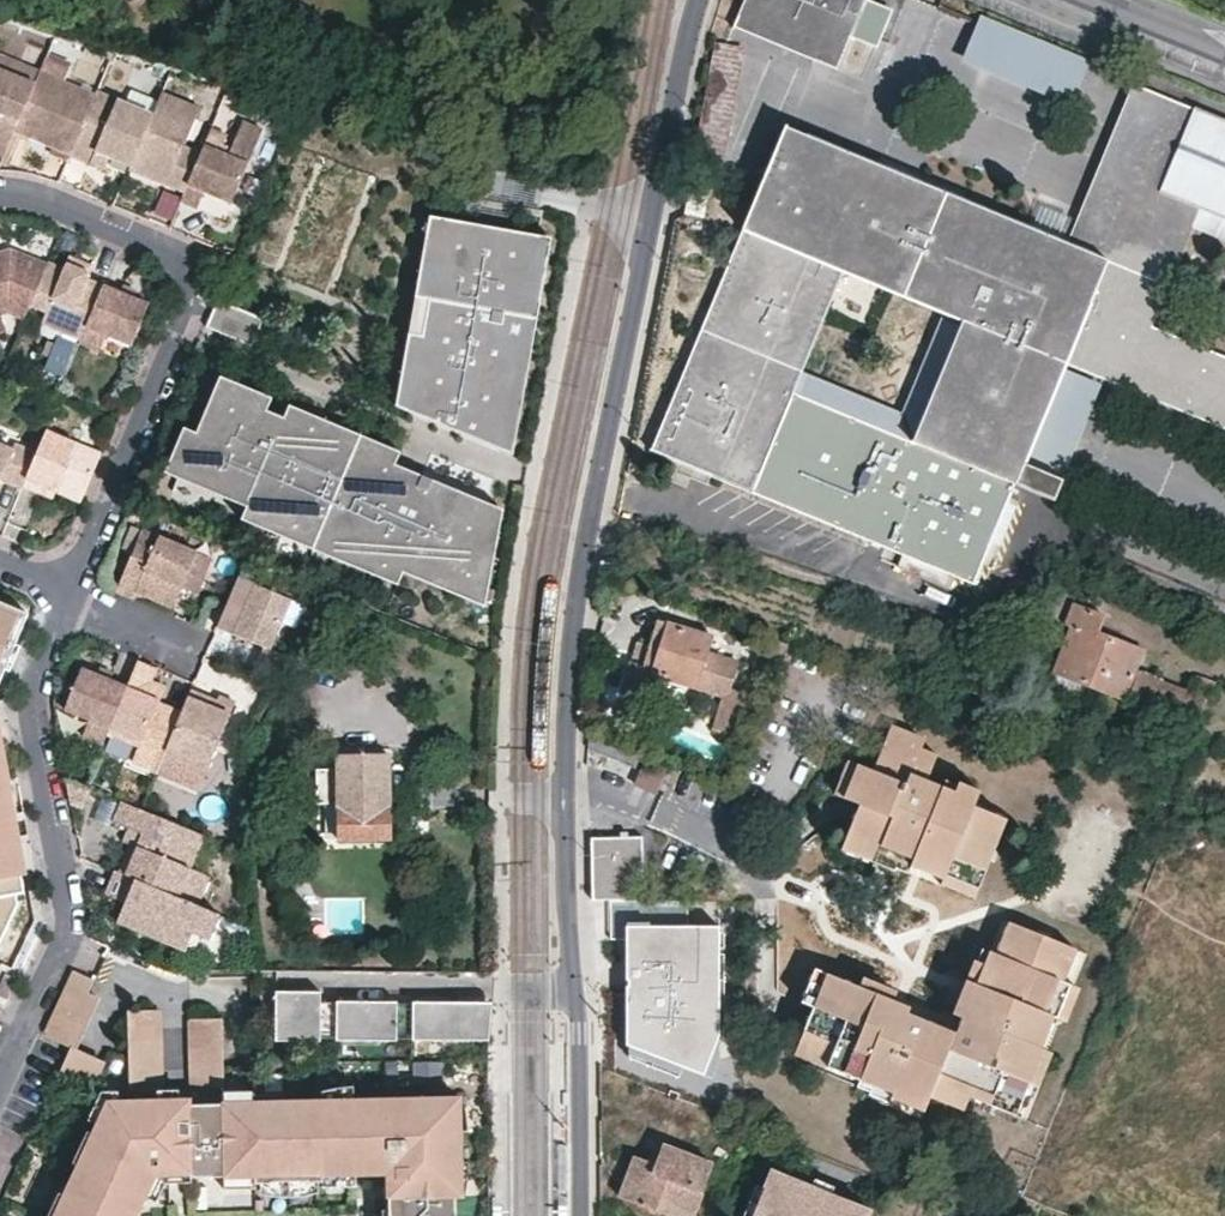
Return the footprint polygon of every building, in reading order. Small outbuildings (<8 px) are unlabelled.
[(736,23),(840,66),(853,35),(856,27),(875,35),(884,13),(865,5),(867,0),(746,0),(736,23)] [(865,5),(884,13),(896,8),(876,0),(867,0),(865,5)] [(896,8),(884,13),(875,35),(880,46),(896,8)] [(1095,62),(985,18),(967,63),(1076,107),(1095,62)] [(880,46),(875,35),(856,27),(853,35),(880,46)] [(742,46),(713,40),(689,163),(718,169),(742,46)] [(0,54),(0,155),(4,157),(15,130),(19,121),(35,83),(40,71),(0,54)] [(95,96),(40,71),(35,83),(19,121),(55,137),(52,145),(71,153),(95,96)] [(1131,85),(1066,244),(785,130),(650,451),(972,585),(1014,485),(1022,466),(1065,363),(1105,379),(1224,428),(1224,357),(1154,326),(1194,229),(1203,207),(1224,217),(1224,123),(1131,85)] [(183,146),(200,107),(162,91),(152,116),(134,157),(157,167),(155,171),(169,177),(166,183),(184,190),(200,153),(183,146)] [(152,116),(96,93),(95,96),(71,153),(92,162),(95,155),(108,161),(111,155),(131,164),(134,157),(152,116)] [(55,137),(19,121),(15,130),(52,145),(55,137)] [(231,202),(262,129),(242,121),(230,148),(222,145),(226,135),(210,128),(200,153),(184,190),(180,200),(197,207),(204,190),(206,183),(213,187),(210,193),(231,202)] [(108,161),(95,155),(92,162),(105,167),(108,161)] [(157,167),(134,157),(131,164),(130,167),(166,183),(169,177),(155,171),(157,167)] [(213,187),(206,183),(204,190),(210,193),(213,187)] [(152,208),(168,217),(180,195),(163,186),(152,208)] [(1194,229),(1224,243),(1224,217),(1203,207),(1194,229)] [(551,236),(432,216),(412,325),(398,406),(512,457),(551,236)] [(9,249),(0,252),(0,314),(6,312),(23,319),(29,306),(46,266),(9,249)] [(91,267),(69,257),(66,264),(88,274),(91,267)] [(102,286),(86,279),(88,274),(66,264),(64,270),(47,262),(46,266),(29,306),(46,313),(41,324),(80,340),(102,286)] [(119,293),(102,286),(80,340),(78,343),(99,352),(106,336),(131,347),(148,305),(133,299),(119,293)] [(135,293),(122,287),(119,293),(133,299),(135,293)] [(269,310),(225,293),(215,319),(259,337),(269,310)] [(41,369),(64,376),(77,340),(54,332),(41,369)] [(1022,466),(1061,483),(1105,379),(1065,363),(1022,466)] [(419,450),(214,374),(193,431),(178,425),(157,482),(246,515),(243,525),(391,580),(394,570),(488,605),(506,503),(412,469),(419,450)] [(99,455),(44,431),(34,454),(21,485),(38,493),(41,486),(54,492),(79,503),(99,455)] [(0,446),(0,480),(19,489),(21,485),(34,454),(12,445),(9,450),(0,446)] [(1053,502),(1061,483),(1022,466),(1014,485),(1053,502)] [(54,492),(41,486),(38,493),(51,498),(54,492)] [(129,597),(134,599),(135,595),(155,603),(160,592),(175,598),(178,590),(192,553),(140,531),(114,591),(129,597)] [(211,561),(192,553),(178,590),(196,597),(211,561)] [(288,598),(235,577),(217,621),(235,628),(247,633),(245,639),(267,648),(288,598)] [(160,592),(155,603),(170,610),(175,598),(160,592)] [(10,607),(0,603),(0,610),(7,614),(10,607)] [(1,691),(10,670),(19,645),(32,615),(10,607),(7,614),(0,610),(0,691),(1,691)] [(1071,609),(1043,670),(1120,704),(1141,656),(1096,636),(1102,622),(1071,609)] [(711,640),(668,626),(667,630),(654,626),(646,652),(633,648),(627,667),(626,667),(617,697),(644,705),(651,682),(694,696),(706,657),(711,640)] [(247,633),(235,628),(232,634),(245,639),(247,633)] [(19,645),(10,670),(16,673),(21,661),(27,648),(19,645)] [(706,657),(694,696),(719,703),(728,697),(737,667),(706,657)] [(164,687),(148,681),(154,667),(135,660),(124,688),(106,732),(138,745),(131,762),(155,772),(161,759),(164,750),(180,712),(157,703),(164,687)] [(94,675),(78,669),(62,711),(87,721),(80,736),(101,745),(106,732),(124,688),(107,681),(94,675)] [(110,675),(96,669),(94,675),(107,681),(110,675)] [(1208,701),(1136,670),(1123,700),(1195,731),(1208,701)] [(215,700),(189,689),(186,696),(212,707),(215,700)] [(233,701),(217,695),(215,700),(212,707),(186,696),(180,712),(164,750),(207,767),(233,701)] [(719,703),(707,741),(731,748),(745,702),(728,697),(719,703)] [(891,722),(886,733),(919,746),(923,739),(909,733),(911,730),(891,722)] [(0,728),(0,760),(2,759),(5,781),(9,781),(4,751),(0,728)] [(840,852),(842,854),(843,855),(844,855),(874,867),(878,858),(911,871),(943,884),(946,878),(977,891),(1006,819),(974,806),(976,800),(944,788),(925,780),(936,752),(919,746),(886,733),(872,772),(858,767),(843,802),(858,808),(840,852)] [(207,767),(164,750),(161,759),(203,776),(207,767)] [(636,751),(626,777),(645,785),(655,759),(636,751)] [(385,756),(309,756),(309,852),(386,851),(385,756)] [(22,910),(21,897),(29,896),(26,877),(22,878),(18,856),(8,857),(5,839),(15,838),(11,818),(16,817),(9,781),(5,781),(2,759),(0,760),(0,958),(22,910)] [(947,780),(944,788),(976,800),(981,790),(960,781),(958,785),(947,780)] [(202,835),(140,810),(119,801),(111,821),(127,827),(141,833),(124,874),(177,896),(189,867),(202,835)] [(22,878),(26,877),(21,846),(16,817),(11,818),(15,838),(5,839),(8,857),(18,856),(22,878)] [(141,833),(127,827),(122,841),(129,844),(118,871),(124,874),(141,833)] [(590,837),(590,900),(641,899),(640,838),(590,837)] [(878,858),(874,867),(895,875),(896,873),(908,879),(911,871),(878,858)] [(209,876),(189,867),(177,896),(197,904),(209,876)] [(118,871),(114,869),(104,894),(123,902),(116,920),(137,929),(142,916),(167,926),(162,939),(184,948),(191,931),(209,938),(219,913),(197,904),(177,896),(124,874),(118,871)] [(946,878),(943,884),(942,887),(962,895),(963,892),(975,897),(977,891),(946,878)] [(167,926),(142,916),(137,929),(162,939),(167,926)] [(718,1055),(717,924),(624,925),(625,1044),(711,1075),(718,1055)] [(894,1003),(859,989),(814,971),(800,1006),(812,1011),(797,1046),(831,1059),(828,1066),(828,1068),(859,1081),(893,1094),(896,1086),(930,1100),(931,1096),(935,1087),(969,1100),(970,1096),(1018,1114),(1030,1084),(1043,1049),(1040,1048),(1053,1015),(1056,1016),(1068,984),(1062,981),(1074,949),(1008,924),(996,956),(990,953),(976,987),(962,1022),(955,1038),(907,1018),(910,1009),(894,1003)] [(966,983),(976,987),(990,953),(984,951),(978,962),(974,961),(966,983)] [(71,969),(41,1035),(70,1048),(55,1080),(91,1097),(107,1063),(78,1049),(101,998),(87,992),(93,979),(71,969)] [(3,971),(0,979),(0,995),(6,998),(16,976),(3,971)] [(862,982),(859,989),(894,1003),(898,993),(877,984),(875,988),(862,982)] [(955,1018),(962,1022),(976,987),(966,983),(957,1006),(960,1007),(955,1018)] [(1068,984),(1056,1016),(1066,1020),(1074,1000),(1070,998),(1075,987),(1068,984)] [(490,1042),(490,1005),(337,1003),(337,1005),(322,1004),(322,994),(277,993),(276,1042),(321,1043),(321,1039),(337,1039),(337,1042),(398,1042),(398,1040),(490,1042)] [(164,1070),(163,1010),(127,1009),(129,1071),(164,1070)] [(223,1067),(223,1019),(188,1019),(189,1068),(223,1067)] [(831,1059),(797,1046),(793,1058),(814,1066),(816,1061),(828,1066),(831,1059)] [(1043,1049),(1030,1084),(1040,1087),(1049,1066),(1044,1064),(1050,1052),(1043,1049)] [(893,1094),(859,1081),(857,1086),(874,1093),(872,1098),(889,1104),(891,1097),(893,1094)] [(893,1094),(891,1097),(912,1106),(914,1101),(928,1107),(930,1100),(896,1086),(893,1094)] [(356,1103),(355,1087),(348,1088),(338,1088),(328,1090),(318,1092),(318,1104),(356,1103)] [(935,1087),(931,1096),(952,1106),(954,1103),(965,1107),(969,1100),(935,1087)] [(257,1104),(257,1094),(247,1090),(234,1088),(223,1088),(223,1104),(257,1104)] [(98,1125),(109,1101),(118,1101),(118,1091),(101,1092),(89,1121),(98,1125)] [(148,1198),(158,1176),(192,1175),(224,1175),(257,1175),(257,1184),(260,1184),(320,1183),(323,1183),(323,1174),(356,1174),(391,1174),(391,1215),(458,1215),(458,1199),(458,1162),(457,1131),(457,1102),(356,1103),(318,1104),(257,1104),(223,1104),(193,1105),(193,1101),(118,1101),(109,1101),(98,1125),(94,1134),(99,1136),(84,1169),(71,1197),(62,1215),(140,1215),(148,1198)] [(468,1116),(467,1110),(464,1105),(457,1102),(457,1131),(468,1131),(468,1123),(468,1116)] [(94,1134),(88,1131),(73,1163),(84,1169),(99,1136),(94,1134)] [(634,1200),(670,1215),(689,1215),(711,1165),(659,1143),(651,1161),(634,1200)] [(618,1194),(634,1200),(651,1161),(634,1154),(618,1194)] [(502,1192),(501,1161),(492,1163),(492,1191),(502,1192)] [(469,1173),(469,1162),(458,1162),(458,1199),(462,1196),(465,1191),(467,1184),(469,1173)] [(868,1210),(829,1192),(812,1185),(773,1169),(765,1187),(754,1215),(866,1215),(868,1210)] [(356,1189),(356,1174),(323,1174),(323,1183),(323,1189),(356,1189)] [(192,1183),(192,1175),(158,1176),(148,1198),(159,1203),(168,1183),(192,1183)] [(257,1184),(257,1175),(224,1175),(224,1190),(257,1190),(257,1184)] [(816,1176),(812,1185),(829,1192),(834,1183),(816,1176)] [(320,1195),(320,1183),(260,1184),(260,1195),(271,1198),(283,1199),(295,1199),(306,1198),(314,1196),(320,1195)] [(746,1215),(754,1215),(765,1187),(757,1183),(744,1215),(746,1215)] [(71,1197),(59,1192),(48,1215),(62,1215),(71,1197)] [(501,1195),(492,1197),(492,1215),(502,1215),(501,1195)] [(568,1197),(559,1195),(559,1215),(568,1215),(568,1197)]
